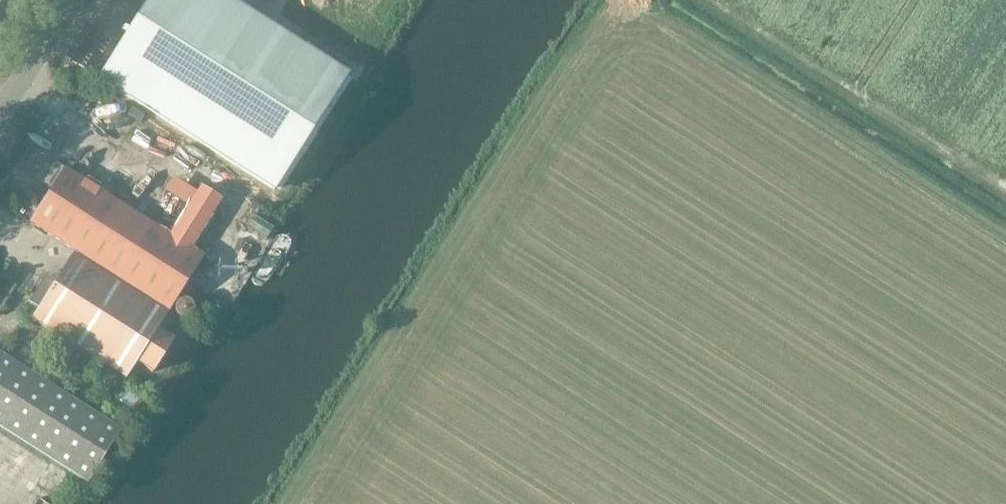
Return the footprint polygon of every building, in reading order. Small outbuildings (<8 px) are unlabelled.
[(274,189),(347,75),(229,0),(148,0),(98,78),(274,189)] [(64,107),(84,100),(81,91),(61,97),(64,107)] [(18,139),(37,146),(43,128),(24,121),(18,139)] [(112,123),(110,131),(132,138),(134,130),(112,123)] [(119,153),(113,161),(136,175),(141,166),(119,153)] [(64,169),(29,223),(167,311),(202,257),(189,249),(221,199),(201,186),(197,192),(189,206),(180,220),(170,236),(64,169)] [(40,281),(20,313),(125,379),(136,362),(152,372),(173,340),(156,330),(166,314),(73,255),(52,288),(40,281)] [(15,287),(0,277),(0,310),(15,287)] [(187,298),(186,298),(183,299),(182,299),(180,300),(178,302),(177,304),(176,305),(176,307),(176,309),(177,311),(177,313),(179,315),(180,316),(182,317),(184,317),(186,317),(188,317),(190,317),(192,315),(194,313),(195,311),(195,309),(195,308),(195,306),(195,305),(194,302),(192,301),(191,300),(190,299),(187,298)] [(89,481),(122,429),(0,351),(0,424),(89,481)] [(98,406),(113,415),(121,403),(106,394),(98,406)]
